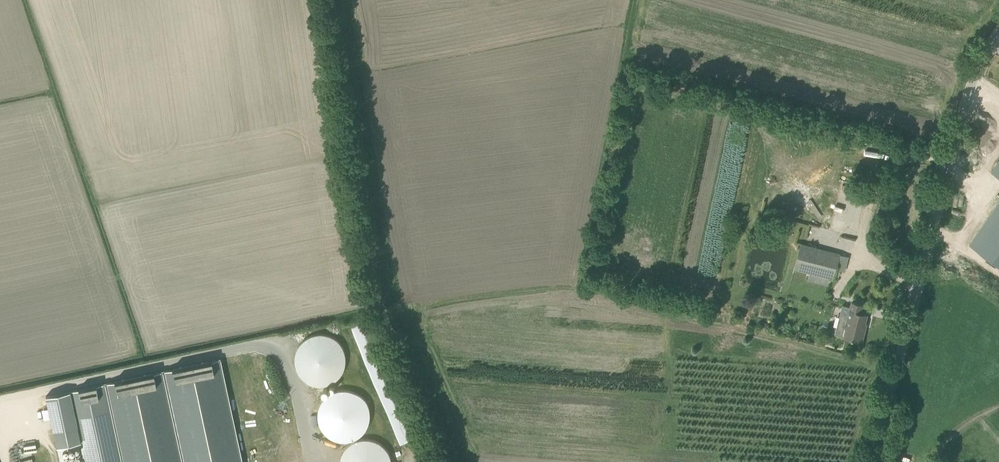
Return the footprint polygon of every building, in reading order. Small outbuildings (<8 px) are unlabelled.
[(801,244),(794,268),(834,279),(840,254),(801,244)] [(852,302),(848,317),(840,315),(835,334),(845,337),(862,341),(864,330),(862,330),(866,314),(863,313),(865,305),(852,302)] [(295,355),(294,360),(295,364),(296,368),(298,372),(300,376),(303,379),(307,382),(311,384),(315,385),(320,385),(324,385),(329,384),(333,382),(336,379),(339,376),(342,372),(344,368),(345,364),(345,360),(345,355),(344,351),(342,347),(339,343),(336,340),(333,337),(329,336),(324,334),(320,334),(315,334),(311,335),(307,337),(303,340),(300,343),(298,347),(296,351),(295,355)] [(106,383),(122,461),(242,461),(220,359),(106,383)] [(106,383),(45,396),(58,447),(82,441),(86,461),(122,461),(106,383)] [(319,409),(319,414),(319,418),(321,422),(322,427),(325,430),(328,433),(332,436),(336,438),(340,439),(345,439),(349,439),(353,438),(357,436),(361,433),(364,430),(367,427),(369,422),(370,418),(370,414),(370,409),(369,405),(367,401),(364,397),(361,394),(357,391),(353,390),(349,388),(345,388),(340,388),(336,390),(332,391),(328,394),(325,397),(322,401),(321,405),(319,409)] [(381,443),(379,442),(377,441),(375,440),(373,439),(371,439),(369,439),(367,438),(366,438),(364,438),(362,439),(360,439),(358,440),(356,440),(354,441),(352,442),(350,444),(349,445),(347,446),(346,448),(345,449),(344,451),(343,453),(342,455),(341,457),(341,459),(340,461),(392,461),(391,460),(391,458),(390,456),(390,454),(389,452),(388,450),(387,449),(385,447),(384,446),(382,444),(381,443)]
